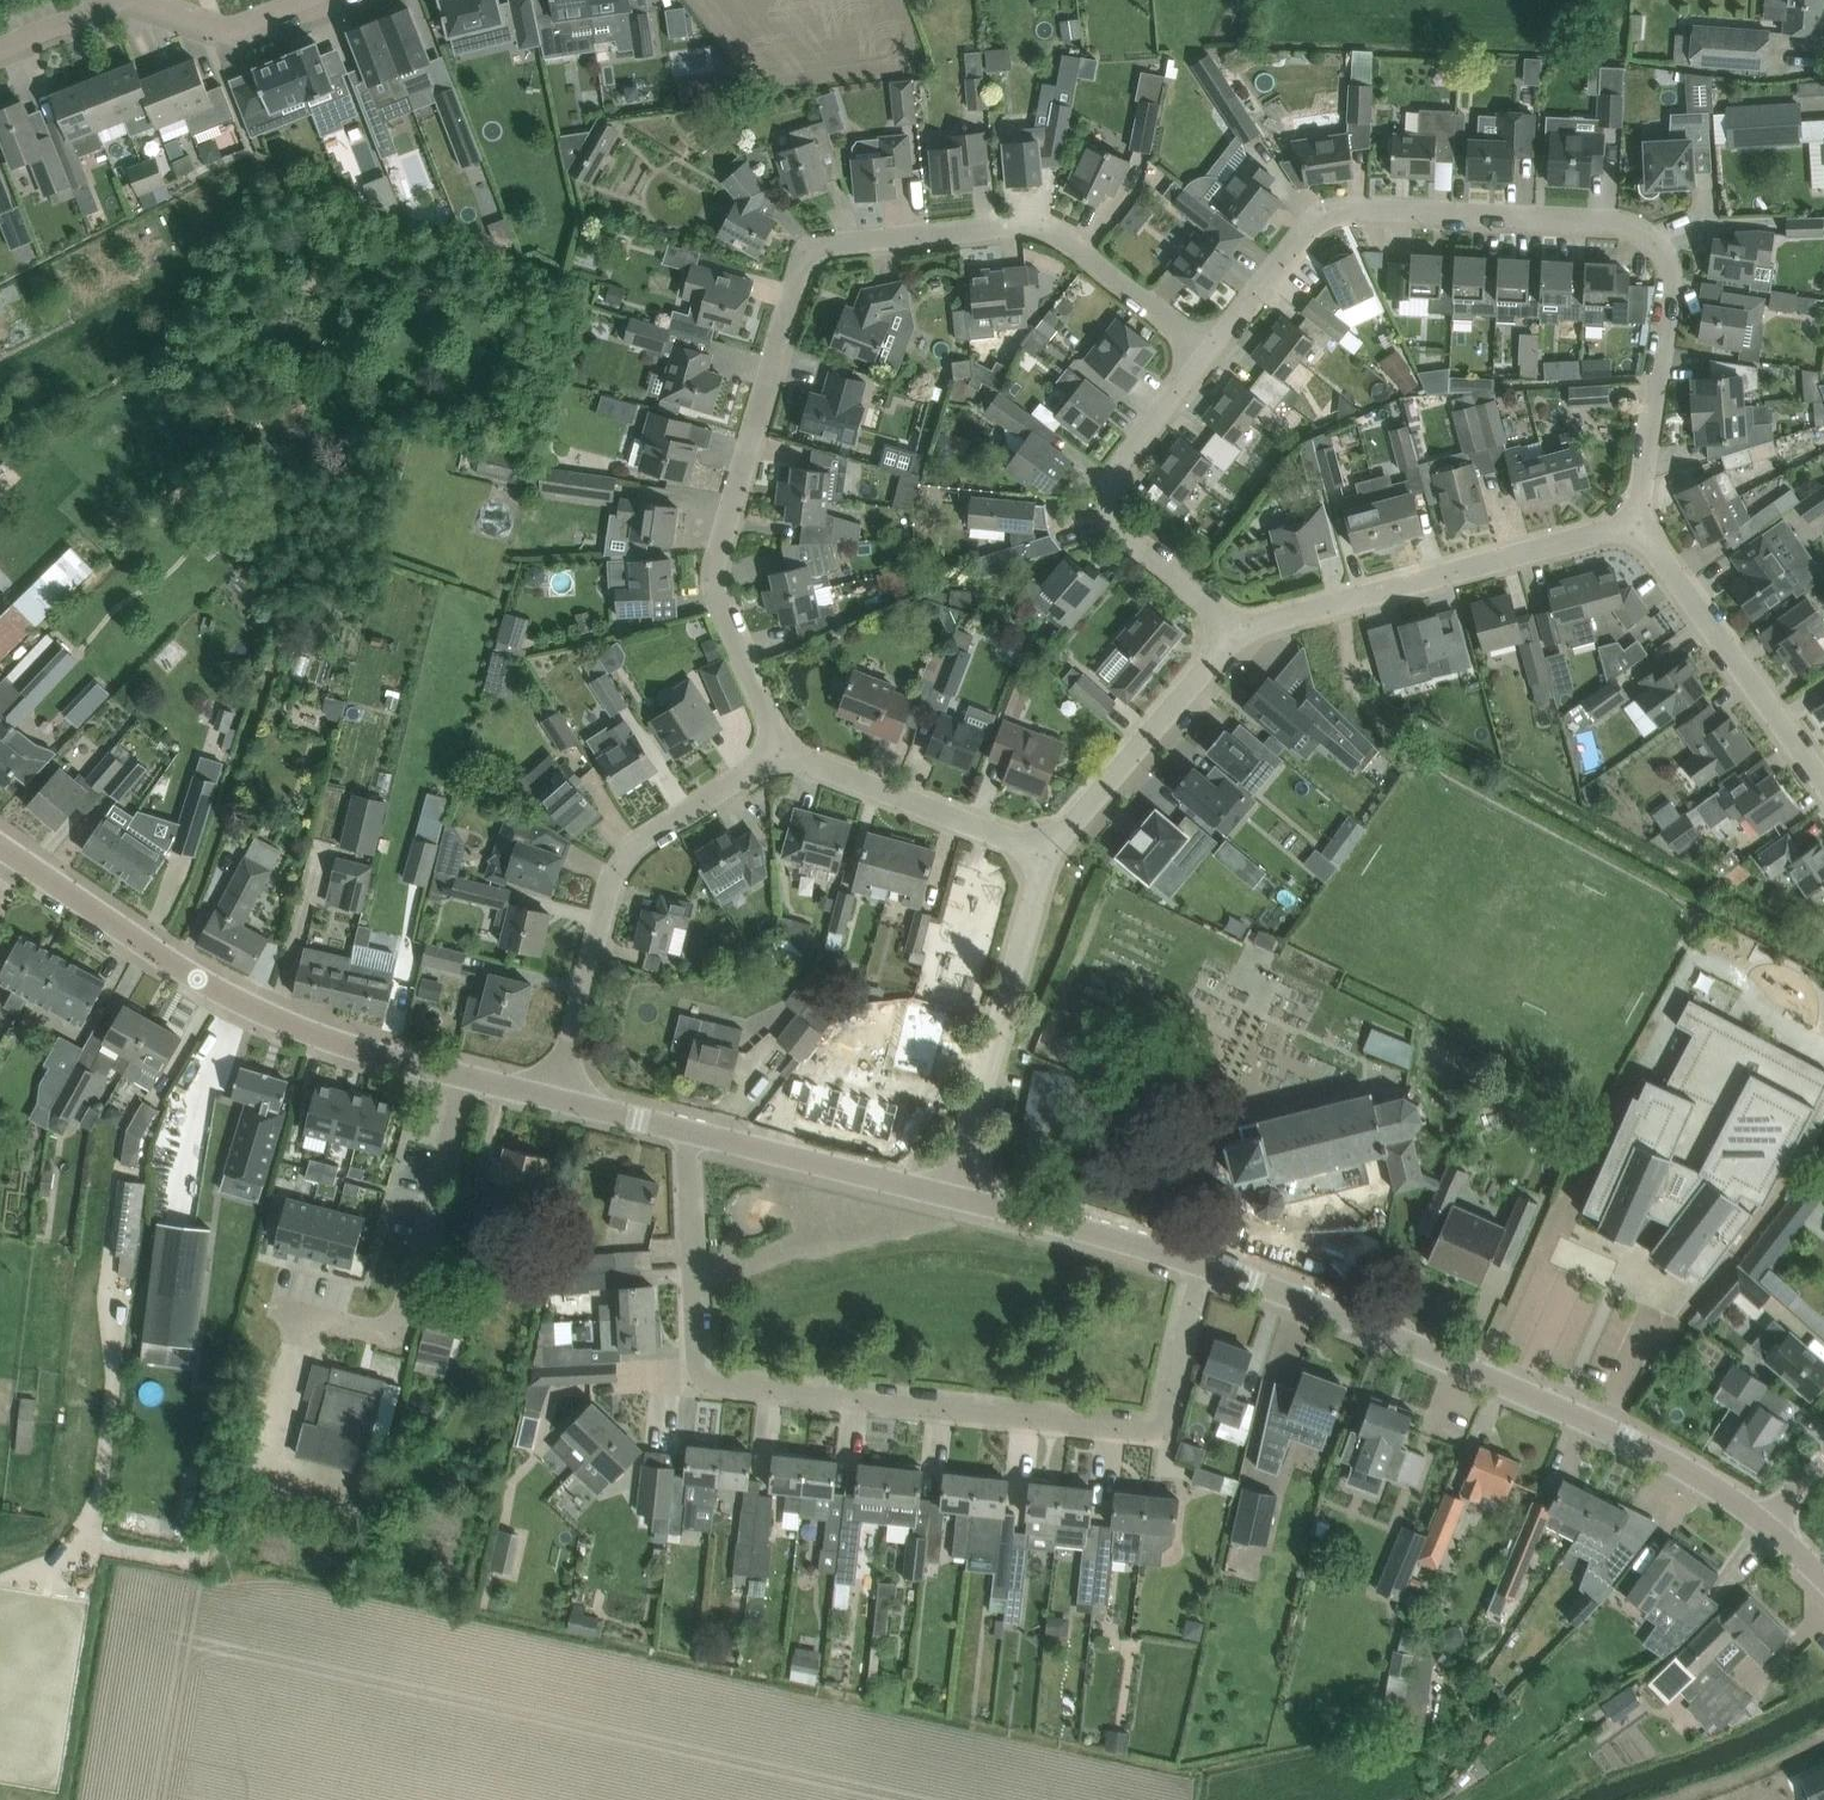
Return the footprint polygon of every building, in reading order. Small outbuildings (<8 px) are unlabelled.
[(445,15),(444,15),(445,20),(446,20),(450,35),(453,34),(475,29),(477,38),(517,28),(520,39),(521,46),(541,42),(536,16),(533,0),(511,0),(512,3),(499,6),(498,0),(441,0),(445,15)] [(555,14),(536,16),(541,42),(545,58),(565,55),(564,47),(569,47),(568,38),(594,34),(596,44),(597,43),(594,25),(591,0),(553,0),(555,14)] [(594,25),(611,22),(618,48),(618,51),(634,49),(636,58),(656,56),(651,26),(650,12),(632,14),(630,0),(591,0),(594,25)] [(1785,20),(1784,33),(1799,34),(1822,35),(1823,12),(1823,0),(1786,0),(1785,20)] [(670,38),(689,35),(685,6),(666,9),(670,38)] [(379,19),(408,94),(434,84),(438,83),(431,63),(409,8),(379,19)] [(1060,21),(1062,40),(1081,37),(1078,18),(1060,21)] [(396,99),(408,94),(379,19),(349,31),(363,66),(372,89),(357,95),(366,118),(374,137),(381,157),(397,151),(387,124),(371,84),(388,78),(396,99)] [(1767,70),(1770,31),(1693,25),(1692,36),(1691,65),(1767,70)] [(290,54),(308,98),(313,112),(316,121),(337,112),(340,120),(358,114),(342,74),(330,78),(316,41),(310,44),(309,40),(293,46),(294,50),(288,52),(289,54),(290,54)] [(1012,47),(984,48),(985,70),(1012,69),(1012,47)] [(290,54),(289,54),(274,60),(273,57),(257,63),(258,66),(254,68),(263,93),(238,102),(251,136),(278,125),(273,112),(308,98),(290,54)] [(1078,77),(1081,58),(1063,54),(1058,86),(1055,102),(1052,102),(1048,126),(1035,127),(1019,128),(1020,142),(1004,143),(1006,162),(1008,185),(1043,182),(1041,168),(1062,167),(1066,145),(1070,122),(1073,107),(1078,77)] [(1259,132),(1240,103),(1210,54),(1193,65),(1224,113),(1239,136),(1243,143),(1259,132)] [(235,119),(222,85),(207,91),(195,59),(167,70),(191,130),(193,135),(235,119)] [(1542,60),(1526,60),(1525,86),(1541,87),(1542,60)] [(135,62),(107,73),(125,118),(130,132),(132,136),(158,126),(151,108),(141,81),(141,80),(135,65),(136,64),(135,62)] [(1625,95),(1623,95),(1625,67),(1600,66),(1599,93),(1601,93),(1599,118),(1599,125),(1605,125),(1623,126),(1625,95)] [(141,80),(141,81),(151,108),(158,126),(164,141),(191,130),(167,70),(141,80)] [(107,73),(80,84),(98,129),(125,118),(107,73)] [(1642,178),(1639,185),(1640,192),(1646,197),(1653,197),(1659,194),(1662,187),(1694,185),(1693,173),(1692,149),(1711,148),(1710,124),(1709,112),(1714,111),(1712,77),(1686,73),(1688,113),(1671,114),(1669,141),(1646,142),(1646,143),(1648,175),(1642,178)] [(970,109),(987,107),(984,76),(968,78),(970,109)] [(1141,101),(1131,148),(1151,152),(1151,149),(1160,104),(1165,81),(1141,76),(1136,100),(1141,101)] [(914,122),(910,80),(892,82),(897,124),(914,122)] [(104,142),(98,129),(80,84),(52,95),(53,97),(54,97),(62,118),(47,124),(50,132),(59,155),(75,148),(79,157),(105,146),(104,142)] [(1371,86),(1349,85),(1348,120),(1348,121),(1369,122),(1371,86)] [(483,158),(455,87),(437,94),(434,95),(437,104),(461,167),(483,158)] [(639,88),(626,90),(628,103),(641,101),(639,88)] [(59,155),(50,132),(37,137),(28,115),(23,101),(17,104),(14,99),(0,104),(0,131),(14,167),(32,160),(46,195),(49,194),(72,185),(59,155)] [(1728,113),(1714,114),(1716,143),(1730,142),(1730,146),(1802,142),(1800,121),(1799,104),(1728,108),(1728,113)] [(1454,158),(1455,145),(1456,115),(1457,110),(1420,109),(1419,135),(1394,134),(1392,175),(1435,177),(1436,161),(1454,162),(1454,158)] [(1469,155),(1468,179),(1512,181),(1514,154),(1532,155),(1533,131),(1534,114),(1504,113),(1504,116),(1503,135),(1479,134),(1476,134),(1476,140),(1470,140),(1469,155)] [(1466,116),(1456,115),(1455,145),(1465,146),(1466,116)] [(1547,116),(1546,140),(1552,140),(1551,159),(1550,183),(1590,185),(1591,170),(1602,171),(1604,147),(1604,134),(1574,133),(1575,117),(1547,116)] [(600,121),(600,120),(598,118),(590,132),(568,170),(571,172),(572,170),(570,169),(578,156),(597,167),(615,136),(596,125),(598,120),(600,121)] [(1800,121),(1802,142),(1823,140),(1823,119),(1800,121)] [(795,147),(776,153),(785,183),(790,181),(795,197),(829,186),(820,157),(835,152),(828,130),(825,121),(790,132),(795,147)] [(1293,141),(1294,142),(1296,160),(1297,165),(1304,164),(1307,183),(1310,183),(1354,176),(1350,153),(1347,133),(1319,137),(1317,124),(1296,127),(1298,140),(1293,141)] [(560,135),(568,170),(590,132),(560,135)] [(931,150),(933,169),(935,193),(973,189),(971,163),(987,161),(984,132),(951,136),(952,147),(931,150)] [(852,147),(854,160),(858,200),(896,196),(894,175),(911,173),(908,135),(880,138),(858,141),(852,147)] [(179,139),(166,144),(172,159),(185,154),(179,139)] [(217,141),(198,148),(205,166),(224,159),(217,141)] [(1118,189),(1128,168),(1131,162),(1088,142),(1065,189),(1099,205),(1109,185),(1118,189)] [(75,148),(59,155),(72,185),(73,188),(89,181),(79,157),(75,148)] [(179,176),(195,169),(189,154),(172,161),(179,176)] [(739,199),(719,235),(736,244),(757,255),(776,220),(773,218),(772,218),(758,210),(759,207),(769,187),(754,169),(747,162),(741,154),(734,161),(740,168),(724,182),(739,199)] [(1275,178),(1266,171),(1248,156),(1226,184),(1215,177),(1208,176),(1207,176),(1201,177),(1195,179),(1187,185),(1185,188),(1214,211),(1219,206),(1255,234),(1282,201),(1266,188),(1275,178)] [(156,158),(142,163),(153,190),(166,185),(156,158)] [(1465,158),(1454,158),(1454,162),(1454,169),(1465,170),(1465,158)] [(138,196),(153,190),(142,163),(127,168),(138,196)] [(15,207),(0,170),(0,213),(15,207)] [(1206,296),(1228,268),(1222,263),(1239,241),(1230,234),(1235,228),(1214,211),(1185,188),(1174,181),(1163,196),(1173,204),(1172,206),(1205,233),(1202,237),(1196,232),(1168,267),(1206,296)] [(172,199),(166,185),(153,190),(158,204),(172,199)] [(158,204),(153,190),(138,196),(144,212),(159,206),(158,204)] [(1122,221),(1137,233),(1155,210),(1140,199),(1122,221)] [(1823,235),(1823,216),(1788,217),(1788,236),(1823,235)] [(504,246),(514,243),(505,218),(488,225),(494,241),(504,246)] [(1708,257),(1707,267),(1710,272),(1709,276),(1733,279),(1751,282),(1750,289),(1771,292),(1775,265),(1769,264),(1771,254),(1774,233),(1760,231),(1737,232),(1735,241),(1715,238),(1713,254),(1708,257)] [(1313,297),(1301,312),(1307,317),(1333,337),(1339,342),(1340,341),(1349,330),(1351,327),(1383,312),(1375,294),(1365,273),(1355,252),(1349,254),(1346,254),(1344,254),(1342,255),(1339,255),(1338,256),(1336,257),(1334,258),(1332,260),(1331,262),(1329,264),(1324,266),(1332,283),(1327,284),(1316,299),(1313,297)] [(1443,255),(1434,254),(1412,253),(1411,263),(1389,261),(1387,294),(1391,298),(1411,299),(1411,296),(1430,297),(1429,312),(1453,313),(1456,255),(1455,255),(1455,265),(1443,264),(1443,255)] [(1477,257),(1477,256),(1456,255),(1453,313),(1454,314),(1454,319),(1474,320),(1474,315),(1497,316),(1500,257),(1499,257),(1498,267),(1486,266),(1487,257),(1477,257)] [(1521,259),(1500,257),(1497,316),(1498,300),(1517,301),(1516,317),(1540,318),(1543,260),(1542,260),(1542,269),(1530,268),(1530,260),(1521,259)] [(1564,261),(1543,260),(1540,318),(1541,318),(1542,302),(1561,303),(1560,319),(1584,320),(1584,304),(1587,262),(1586,262),(1586,271),(1574,271),(1574,262),(1564,261)] [(1584,320),(1583,326),(1604,327),(1604,321),(1628,322),(1630,285),(1631,273),(1617,273),(1617,264),(1608,263),(1587,262),(1584,304),(1584,320)] [(729,274),(706,268),(693,264),(684,297),(704,302),(700,317),(674,310),(668,328),(669,328),(689,334),(712,340),(716,327),(738,334),(749,297),(753,281),(729,274)] [(973,283),(964,284),(966,308),(969,339),(995,337),(994,329),(1027,326),(1025,308),(1023,285),(1021,285),(1016,285),(1005,286),(1003,270),(972,274),(973,283)] [(910,309),(909,304),(905,281),(862,289),(858,302),(861,303),(858,310),(856,317),(843,312),(831,345),(853,353),(876,362),(898,371),(898,370),(911,338),(890,330),(888,329),(891,323),(882,319),(884,314),(910,309)] [(606,302),(621,306),(626,289),(611,285),(606,302)] [(1816,299),(1796,295),(1772,292),(1770,308),(1793,312),(1794,310),(1813,313),(1816,299)] [(1716,345),(1740,349),(1742,349),(1746,321),(1760,323),(1764,299),(1723,293),(1721,307),(1705,305),(1700,340),(1717,342),(1716,345)] [(1058,321),(1058,315),(1051,309),(1042,320),(1053,329),(1058,321)] [(1284,315),(1268,336),(1299,360),(1315,341),(1324,348),(1333,337),(1307,317),(1298,327),(1284,315)] [(626,340),(663,350),(669,328),(668,328),(632,317),(626,340)] [(1106,333),(1086,358),(1129,392),(1140,377),(1137,374),(1156,350),(1124,324),(1113,338),(1106,333)] [(1051,339),(1036,327),(1021,346),(1036,358),(1051,339)] [(1537,378),(1538,365),(1539,334),(1520,334),(1519,364),(1518,364),(1521,364),(1521,378),(1537,378)] [(1283,380),(1299,360),(1268,336),(1251,356),(1266,368),(1258,379),(1282,398),(1291,387),(1283,380)] [(712,356),(689,349),(675,345),(666,376),(660,397),(688,405),(711,412),(720,381),(722,375),(707,371),(712,356)] [(1408,369),(1411,367),(1398,349),(1380,362),(1393,380),(1395,378),(1407,394),(1420,385),(1408,369)] [(953,361),(955,378),(972,377),(970,359),(953,361)] [(1591,359),(1583,359),(1584,377),(1593,377),(1591,359)] [(1579,360),(1562,361),(1563,379),(1580,378),(1579,360)] [(1692,394),(1693,410),(1753,406),(1753,405),(1743,406),(1742,393),(1760,388),(1758,366),(1716,360),(1717,377),(1693,379),(1694,393),(1692,394)] [(1006,378),(1011,368),(997,361),(993,370),(986,384),(993,388),(1001,392),(1006,378)] [(1085,379),(1084,380),(1068,367),(1056,382),(1072,395),(1055,416),(1070,427),(1088,442),(1106,420),(1118,405),(1111,399),(1099,390),(1085,379)] [(802,428),(825,435),(854,444),(865,407),(860,405),(867,382),(830,372),(823,395),(812,392),(802,428)] [(1450,377),(1449,392),(1473,391),(1473,379),(1450,377)] [(1234,378),(1218,398),(1248,421),(1264,402),(1284,418),(1293,407),(1291,405),(1282,398),(1258,379),(1249,389),(1234,378)] [(924,396),(941,402),(946,390),(928,384),(924,396)] [(1571,405),(1585,405),(1609,403),(1608,384),(1570,386),(1571,405)] [(979,406),(987,411),(1018,433),(1032,414),(1001,392),(993,388),(979,406)] [(1473,392),(1487,446),(1506,441),(1496,402),(1493,402),(1489,391),(1473,392)] [(1452,399),(1456,412),(1467,451),(1487,446),(1473,392),(1473,394),(1452,399)] [(600,414),(638,419),(640,399),(602,395),(600,414)] [(1232,442),(1248,421),(1218,398),(1202,418),(1217,430),(1209,441),(1234,461),(1243,450),(1232,442)] [(1405,402),(1412,431),(1420,429),(1413,400),(1405,402)] [(1815,402),(1816,427),(1823,424),(1823,402),(1815,402)] [(1753,406),(1693,410),(1694,427),(1697,427),(1698,444),(1724,442),(1725,453),(1721,455),(1722,456),(1767,442),(1774,440),(1773,426),(1752,427),(1750,407),(1753,407),(1753,406)] [(637,438),(630,463),(643,467),(642,469),(644,470),(664,475),(686,482),(693,458),(687,456),(691,443),(685,442),(690,423),(667,417),(651,412),(643,440),(637,438)] [(1419,463),(1418,460),(1411,434),(1409,427),(1390,432),(1400,469),(1419,463)] [(1345,483),(1336,446),(1332,431),(1313,438),(1317,451),(1326,488),(1345,483)] [(1565,449),(1544,454),(1557,501),(1571,497),(1569,491),(1590,485),(1575,431),(1561,435),(1565,449)] [(1420,432),(1411,434),(1418,460),(1426,458),(1420,432)] [(956,441),(950,436),(941,433),(936,453),(945,456),(952,455),(956,449),(956,441)] [(1165,457),(1198,483),(1214,463),(1225,472),(1234,461),(1209,441),(1200,452),(1181,437),(1165,457)] [(1071,461),(1048,443),(1043,449),(1028,438),(1007,468),(1030,486),(1035,480),(1049,491),(1064,471),(1062,469),(1067,463),(1069,464),(1071,461)] [(1317,491),(1326,488),(1317,451),(1313,438),(1303,443),(1317,491)] [(1521,445),(1506,449),(1511,467),(1514,481),(1521,504),(1541,498),(1543,505),(1557,501),(1544,454),(1541,440),(1521,445)] [(886,467),(912,470),(915,446),(889,443),(886,467)] [(1726,469),(1677,494),(1690,520),(1726,502),(1739,495),(1727,470),(1753,462),(1752,460),(1749,447),(1722,456),(1726,469)] [(526,457),(482,448),(476,474),(520,484),(526,457)] [(843,458),(836,456),(813,450),(810,469),(793,467),(791,482),(780,480),(778,492),(828,498),(843,500),(849,460),(843,458)] [(1432,460),(1419,464),(1426,491),(1430,505),(1443,501),(1444,506),(1451,530),(1487,520),(1481,497),(1476,477),(1473,464),(1469,450),(1467,451),(1432,460)] [(1181,502),(1198,483),(1165,457),(1149,477),(1164,489),(1156,500),(1181,520),(1190,509),(1181,502)] [(396,464),(386,462),(384,470),(394,472),(396,464)] [(541,488),(570,493),(613,499),(616,479),(543,468),(541,488)] [(1423,532),(1416,509),(1409,481),(1394,485),(1396,495),(1379,500),(1391,545),(1404,542),(1403,537),(1423,532)] [(1822,486),(1798,503),(1796,504),(1810,523),(1823,513),(1823,485),(1822,486)] [(828,498),(778,492),(777,503),(788,504),(786,520),(803,522),(800,544),(832,542),(859,541),(861,524),(835,516),(826,512),(828,498)] [(1379,500),(1362,504),(1359,494),(1343,499),(1350,526),(1356,550),(1376,544),(1377,549),(1391,545),(1379,500)] [(1751,518),(1752,517),(1739,495),(1726,502),(1690,520),(1703,545),(1724,535),(1739,527),(1751,518)] [(1002,567),(1038,556),(1062,548),(1053,536),(1052,534),(1033,540),(1031,535),(1031,532),(1033,532),(1034,528),(1050,529),(1048,522),(1046,503),(1045,503),(1044,505),(1036,504),(1036,502),(1013,500),(972,497),(969,527),(1012,531),(1011,539),(1013,546),(997,552),(1002,567)] [(637,501),(620,499),(618,515),(611,514),(605,555),(647,553),(649,541),(672,545),(677,507),(654,503),(637,501)] [(374,522),(380,506),(363,501),(358,516),(374,522)] [(1783,513),(1777,505),(1774,501),(1752,517),(1751,518),(1760,530),(1783,513)] [(1276,547),(1272,549),(1274,558),(1279,557),(1283,574),(1320,564),(1316,550),(1334,545),(1323,504),(1289,513),(1292,525),(1272,530),(1276,547)] [(1788,568),(1811,554),(1785,519),(1764,534),(1751,543),(1732,557),(1743,572),(1748,568),(1751,572),(1731,587),(1754,618),(1773,604),(1795,589),(1783,572),(1788,568)] [(763,591),(766,602),(815,591),(832,586),(829,573),(839,570),(832,542),(800,544),(782,545),(788,569),(771,573),(774,588),(763,591)] [(64,545),(9,599),(40,629),(94,575),(64,545)] [(902,567),(915,566),(914,553),(901,553),(902,567)] [(1053,574),(1042,586),(1059,600),(1051,609),(1073,627),(1095,602),(1110,584),(1089,565),(1085,570),(1068,556),(1053,574)] [(618,616),(654,614),(653,597),(672,596),(670,558),(632,560),(608,561),(610,593),(617,593),(618,616)] [(1614,567),(1580,577),(1589,613),(1613,607),(1627,627),(1649,612),(1631,587),(1620,590),(1614,567)] [(1538,613),(1544,636),(1547,645),(1569,638),(1572,649),(1596,642),(1589,613),(1580,577),(1548,585),(1554,608),(1538,613)] [(1816,592),(1820,597),(1823,594),(1823,579),(1813,587),(1816,592)] [(913,586),(893,590),(899,601),(915,595),(913,586)] [(973,591),(951,590),(950,607),(972,608),(973,591)] [(815,591),(766,602),(769,613),(780,610),(783,625),(795,622),(801,645),(839,629),(833,603),(827,605),(818,604),(815,591)] [(0,598),(0,643),(18,661),(45,634),(40,629),(9,599),(4,593),(0,598)] [(1473,605),(1480,628),(1485,648),(1522,638),(1510,595),(1473,605)] [(1799,605),(1780,619),(1790,634),(1775,644),(1796,673),(1823,653),(1823,649),(1817,640),(1823,635),(1823,618),(1821,613),(1809,598),(1799,605)] [(1134,658),(1108,687),(1125,701),(1151,671),(1149,670),(1181,633),(1148,605),(1133,623),(1116,643),(1134,658)] [(590,611),(575,614),(579,632),(594,629),(590,611)] [(523,642),(530,620),(506,613),(499,634),(523,642)] [(1406,643),(1375,652),(1383,682),(1400,678),(1397,667),(1428,658),(1433,675),(1469,665),(1460,629),(1443,633),(1438,615),(1401,625),(1406,643)] [(969,654),(968,653),(974,636),(958,630),(951,647),(949,646),(946,655),(934,685),(954,693),(969,654)] [(710,663),(723,658),(714,637),(701,643),(710,663)] [(1546,663),(1542,646),(1540,638),(1522,643),(1533,683),(1550,678),(1551,678),(1546,663)] [(1616,677),(1649,653),(1638,639),(1625,649),(1619,641),(1599,646),(1608,682),(1615,676),(1616,677)] [(599,653),(610,672),(630,659),(619,641),(599,653)] [(31,698),(70,656),(54,642),(15,684),(31,698)] [(934,685),(946,655),(933,650),(918,687),(931,693),(934,685)] [(582,664),(594,682),(593,682),(613,712),(627,703),(597,655),(582,664)] [(743,704),(724,660),(703,669),(723,713),(743,704)] [(1705,692),(1693,675),(1683,661),(1663,676),(1657,669),(1642,680),(1646,686),(1635,693),(1660,728),(1676,717),(1675,714),(1686,706),(1705,692)] [(897,740),(904,724),(913,700),(893,692),(895,687),(855,671),(839,711),(869,723),(866,728),(897,740)] [(1072,689),(1070,690),(1084,702),(1102,718),(1116,701),(1098,686),(1084,674),(1083,676),(1072,689)] [(1374,744),(1315,686),(1312,674),(1292,697),(1268,677),(1244,706),(1291,746),(1305,730),(1329,749),(1330,748),(1354,769),(1374,744)] [(1583,700),(1597,719),(1629,695),(1616,677),(1615,676),(1608,682),(1583,700)] [(1012,679),(1000,710),(1015,717),(1025,694),(1022,693),(1026,685),(1012,679)] [(651,721),(662,738),(675,758),(708,736),(702,726),(715,718),(690,680),(662,699),(669,710),(651,721)] [(110,697),(98,686),(66,719),(78,730),(110,697)] [(388,695),(385,706),(397,710),(400,698),(388,695)] [(341,722),(346,702),(326,697),(324,709),(329,718),(341,722)] [(540,711),(547,720),(545,721),(563,748),(577,739),(559,712),(558,712),(552,703),(540,711)] [(1691,719),(1679,728),(1698,754),(1693,758),(1685,763),(1701,785),(1710,780),(1721,772),(1734,762),(1753,749),(1731,717),(1723,723),(1711,705),(1691,719)] [(969,768),(977,746),(981,735),(987,737),(995,715),(971,706),(964,723),(943,715),(929,753),(969,768)] [(220,708),(214,728),(229,733),(235,713),(220,708)] [(56,754),(18,728),(8,722),(5,720),(2,724),(0,726),(0,781),(5,785),(13,774),(27,785),(56,754)] [(587,740),(598,758),(621,793),(657,769),(625,721),(621,724),(618,720),(587,740)] [(1063,743),(1041,734),(1005,721),(1002,729),(993,752),(1013,759),(1004,782),(1042,797),(1063,743)] [(1283,759),(1249,730),(1240,741),(1225,728),(1220,734),(1217,731),(1205,745),(1208,748),(1207,750),(1243,781),(1260,761),(1269,769),(1279,757),(1282,760),(1283,759)] [(111,752),(124,764),(105,788),(120,800),(147,769),(118,744),(111,752)] [(101,792),(105,788),(124,764),(111,752),(109,751),(86,779),(101,792)] [(195,776),(180,823),(203,830),(218,783),(224,763),(201,755),(195,776)] [(539,802),(544,798),(575,833),(598,812),(574,784),(580,780),(566,765),(551,778),(547,774),(529,790),(539,802)] [(1258,800),(1228,774),(1218,786),(1194,766),(1184,778),(1181,775),(1172,786),(1175,788),(1173,791),(1227,836),(1229,835),(1216,825),(1231,807),(1239,815),(1242,811),(1246,815),(1258,800)] [(57,827),(72,809),(82,798),(78,794),(82,790),(60,771),(31,805),(57,827)] [(1772,776),(1757,787),(1747,773),(1727,786),(1718,793),(1695,808),(1710,829),(1732,813),(1736,818),(1740,824),(1751,816),(1762,830),(1780,817),(1782,820),(1797,809),(1791,802),(1772,776)] [(446,804),(448,797),(428,792),(427,799),(422,815),(442,821),(446,804)] [(340,848),(375,856),(387,803),(352,795),(340,848)] [(115,804),(84,850),(112,869),(127,847),(116,840),(124,828),(126,829),(134,817),(115,804)] [(138,837),(154,815),(138,810),(134,817),(126,829),(138,837)] [(1184,872),(1213,837),(1187,815),(1176,828),(1157,812),(1144,827),(1142,826),(1131,839),(1133,841),(1120,856),(1122,857),(1118,862),(1133,875),(1137,870),(1149,880),(1168,858),(1184,872)] [(1669,825),(1651,840),(1652,840),(1670,853),(1675,849),(1680,854),(1692,845),(1705,835),(1701,829),(1688,814),(1687,812),(1669,825)] [(787,841),(783,856),(818,866),(817,869),(836,875),(837,871),(844,846),(851,823),(814,813),(811,823),(794,818),(787,841)] [(442,821),(422,815),(415,838),(404,877),(427,884),(438,844),(444,821),(442,821)] [(505,884),(507,878),(550,893),(563,856),(543,849),(549,830),(509,816),(496,853),(488,861),(490,863),(485,877),(505,884)] [(246,844),(252,831),(232,821),(226,834),(246,844)] [(443,838),(435,870),(458,876),(466,844),(456,826),(447,824),(443,838)] [(127,847),(112,869),(142,889),(165,856),(138,837),(126,829),(124,828),(116,840),(127,847)] [(767,874),(762,846),(752,831),(751,832),(752,834),(738,843),(730,831),(698,852),(707,865),(699,870),(712,890),(719,885),(738,873),(740,875),(743,873),(751,885),(767,874)] [(874,881),(890,886),(902,843),(869,834),(855,888),(871,893),(874,881)] [(1823,886),(1823,885),(1823,847),(1820,841),(1802,854),(1788,834),(1769,848),(1758,857),(1773,877),(1788,866),(1810,896),(1823,886)] [(1338,868),(1352,849),(1335,836),(1321,854),(1331,862),(1338,868)] [(935,852),(902,843),(890,886),(908,890),(904,903),(920,907),(935,852)] [(1267,873),(1231,843),(1218,858),(1254,888),(1267,873)] [(336,857),(331,880),(350,885),(344,908),(363,913),(374,866),(336,857)] [(270,872),(244,858),(243,858),(209,923),(198,944),(251,971),(262,950),(267,940),(242,927),(270,872)] [(1325,883),(1338,868),(1331,862),(1318,877),(1325,883)] [(488,903),(492,886),(493,884),(458,876),(435,870),(428,900),(441,903),(444,892),(453,895),(488,903)] [(830,928),(831,928),(826,947),(840,951),(846,932),(856,896),(840,892),(830,928)] [(692,904),(685,902),(661,896),(661,899),(666,900),(663,914),(645,909),(636,945),(666,952),(673,923),(687,927),(692,904)] [(503,902),(501,910),(498,923),(508,925),(503,944),(539,953),(549,914),(503,902)] [(931,919),(932,916),(916,912),(906,948),(913,950),(922,953),(931,919)] [(803,954),(810,924),(796,921),(791,940),(803,954)] [(1272,951),(1278,938),(1261,930),(1255,943),(1272,951)] [(106,982),(51,952),(21,936),(9,957),(0,975),(0,981),(14,989),(4,1007),(18,1015),(28,996),(82,1026),(95,1003),(106,982)] [(461,972),(466,953),(428,943),(423,962),(461,972)] [(387,1015),(392,992),(396,974),(395,974),(398,959),(393,953),(355,945),(351,959),(348,972),(341,1005),(387,1015)] [(295,995),(341,1005),(348,972),(351,959),(308,949),(305,963),(302,962),(295,995)] [(923,966),(926,956),(911,952),(908,962),(923,966)] [(657,971),(661,957),(648,953),(644,967),(657,971)] [(532,984),(508,978),(492,974),(486,999),(472,996),(464,1026),(499,1034),(503,1021),(521,1025),(532,984)] [(440,1001),(445,982),(423,977),(419,996),(440,1001)] [(845,1005),(827,985),(802,1015),(780,1041),(802,1059),(812,1047),(822,1032),(830,1022),(832,1023),(839,1013),(841,1011),(845,1005)] [(1665,1086),(1641,1076),(1583,1209),(1602,1217),(1597,1228),(1633,1244),(1638,1233),(1658,1241),(1650,1252),(1681,1275),(1688,1266),(1705,1278),(1761,1203),(1764,1205),(1782,1163),(1800,1170),(1823,1126),(1823,1069),(1690,999),(1676,1024),(1694,1033),(1665,1086)] [(907,1001),(899,1034),(939,1043),(947,1011),(907,1001)] [(841,1011),(839,1013),(861,1018),(865,1002),(845,1005),(841,1011)] [(124,1073),(153,1022),(125,1006),(113,1027),(105,1041),(89,1071),(96,1074),(97,1071),(107,1076),(112,1066),(124,1073)] [(730,1084),(735,1061),(738,1050),(743,1030),(702,1019),(700,1029),(679,1023),(672,1049),(693,1055),(688,1073),(730,1084)] [(161,1073),(169,1059),(181,1038),(153,1022),(124,1073),(136,1081),(146,1064),(161,1073)] [(1412,1044),(1373,1028),(1364,1048),(1409,1067),(1412,1044)] [(822,1032),(812,1047),(828,1051),(832,1034),(822,1032)] [(899,1034),(891,1066),(932,1076),(939,1043),(899,1034)] [(68,1078),(83,1048),(60,1036),(44,1064),(50,1068),(41,1084),(38,1104),(51,1110),(68,1078)] [(866,1066),(862,1082),(873,1085),(877,1069),(866,1066)] [(96,1074),(89,1071),(82,1067),(74,1082),(68,1078),(51,1110),(56,1114),(71,1122),(72,1122),(98,1075),(96,1074)] [(226,1173),(221,1191),(259,1202),(286,1112),(280,1110),(288,1082),(241,1067),(232,1097),(247,1102),(225,1173),(226,1173)] [(877,1069),(873,1085),(884,1088),(888,1071),(877,1069)] [(1036,1069),(1025,1118),(1025,1120),(1063,1127),(1073,1077),(1036,1069)] [(794,1078),(789,1100),(808,1104),(804,1120),(833,1127),(842,1089),(825,1085),(806,1081),(794,1078)] [(317,1084),(305,1132),(331,1139),(343,1091),(317,1084)] [(842,1089),(833,1127),(861,1134),(871,1096),(842,1089)] [(343,1091),(331,1139),(356,1146),(369,1098),(343,1091)] [(1243,1137),(1226,1141),(1236,1178),(1252,1174),(1255,1186),(1260,1185),(1261,1190),(1255,1200),(1257,1211),(1268,1217),(1279,1215),(1285,1204),(1285,1203),(1370,1183),(1365,1159),(1387,1153),(1396,1191),(1425,1183),(1438,1189),(1442,1182),(1422,1172),(1416,1135),(1418,1135),(1423,1121),(1420,1104),(1406,1095),(1375,1103),(1373,1093),(1263,1120),(1240,1125),(1243,1137)] [(871,1096),(861,1134),(891,1141),(895,1124),(900,1103),(871,1096)] [(369,1098),(356,1146),(382,1152),(395,1104),(369,1098)] [(137,1166),(141,1139),(158,1110),(144,1102),(127,1131),(122,1164),(137,1166)] [(900,1103),(895,1124),(911,1128),(917,1107),(900,1103)] [(548,1170),(551,1158),(506,1147),(502,1160),(495,1158),(490,1180),(495,1181),(491,1200),(522,1208),(524,1198),(547,1203),(546,1209),(552,1210),(549,1222),(565,1226),(571,1199),(558,1196),(563,1174),(548,1170)] [(311,1159),(308,1168),(322,1172),(325,1163),(311,1159)] [(325,1163),(322,1172),(336,1176),(339,1166),(325,1163)] [(1510,1268),(1519,1246),(1539,1202),(1522,1195),(1508,1227),(1454,1204),(1468,1171),(1450,1163),(1446,1172),(1442,1171),(1440,1175),(1444,1177),(1442,1182),(1438,1189),(1421,1229),(1438,1237),(1428,1260),(1482,1284),(1492,1260),(1510,1268)] [(351,1165),(348,1175),(363,1179),(365,1169),(351,1165)] [(308,1168),(306,1178),(320,1182),(322,1172),(308,1168)] [(43,1169),(40,1197),(51,1198),(54,1170),(43,1169)] [(322,1172),(320,1182),(334,1185),(336,1176),(322,1172)] [(621,1175),(610,1225),(626,1229),(629,1214),(650,1219),(655,1199),(656,1199),(657,1193),(656,1193),(658,1184),(621,1175)] [(119,1180),(110,1254),(136,1258),(145,1183),(119,1180)] [(347,1182),(344,1192),(358,1196),(361,1186),(347,1182)] [(287,1198),(275,1246),(301,1253),(313,1205),(287,1198)] [(313,1205),(301,1253),(326,1260),(339,1212),(313,1205)] [(339,1212),(326,1260),(352,1267),(365,1219),(339,1212)] [(144,1341),(195,1348),(210,1229),(159,1223),(144,1341)] [(1760,1278),(1783,1248),(1764,1234),(1741,1264),(1760,1278)] [(524,1252),(543,1256),(546,1239),(528,1235),(524,1252)] [(153,1272),(155,1251),(140,1250),(138,1271),(153,1272)] [(642,1270),(652,1269),(651,1250),(627,1251),(615,1252),(616,1271),(628,1271),(642,1270)] [(1738,1264),(1698,1310),(1699,1311),(1711,1324),(1740,1291),(1760,1308),(1772,1294),(1740,1266),(1738,1264)] [(590,1289),(614,1288),(613,1271),(616,1271),(588,1272),(588,1277),(554,1279),(549,1295),(590,1293),(590,1289)] [(601,1305),(601,1319),(655,1317),(653,1286),(617,1288),(618,1304),(601,1305)] [(430,1310),(416,1372),(445,1379),(459,1317),(430,1310)] [(661,1345),(661,1330),(655,1331),(655,1319),(655,1317),(601,1319),(603,1349),(620,1349),(620,1350),(621,1350),(632,1349),(656,1348),(656,1345),(661,1345)] [(592,1363),(592,1350),(592,1348),(573,1348),(573,1343),(556,1344),(555,1323),(543,1324),(535,1365),(543,1365),(592,1363)] [(1810,1400),(1823,1384),(1823,1360),(1793,1333),(1782,1323),(1773,1333),(1784,1343),(1767,1362),(1810,1400)] [(1206,1368),(1200,1386),(1223,1394),(1235,1399),(1242,1380),(1244,1375),(1252,1353),(1216,1340),(1206,1368)] [(1757,1402),(1769,1384),(1737,1362),(1729,1374),(1722,1384),(1754,1405),(1725,1449),(1757,1470),(1788,1422),(1757,1402)] [(550,1383),(593,1382),(592,1363),(543,1365),(535,1365),(530,1386),(548,1391),(550,1383)] [(400,1386),(385,1382),(333,1368),(329,1385),(315,1381),(305,1421),(304,1421),(295,1453),(361,1471),(364,1461),(379,1465),(400,1386)] [(1340,1385),(1342,1381),(1325,1375),(1324,1379),(1305,1372),(1298,1390),(1276,1382),(1257,1466),(1277,1474),(1294,1429),(1306,1433),(1310,1422),(1330,1429),(1346,1386),(1340,1385)] [(1220,1403),(1214,1419),(1229,1424),(1224,1439),(1243,1445),(1248,1429),(1240,1427),(1249,1404),(1235,1399),(1223,1394),(1220,1403)] [(1352,1431),(1342,1460),(1353,1465),(1352,1467),(1384,1478),(1385,1476),(1397,1480),(1407,1451),(1400,1448),(1414,1411),(1373,1396),(1364,1419),(1359,1433),(1352,1431)] [(22,1398),(17,1435),(33,1437),(37,1400),(22,1398)] [(575,1470),(617,1426),(593,1403),(576,1420),(551,1448),(575,1470)] [(599,1494),(625,1467),(641,1450),(617,1426),(575,1470),(587,1482),(599,1494)] [(1201,1465),(1208,1445),(1185,1438),(1178,1457),(1201,1465)] [(671,1504),(668,1533),(684,1534),(684,1527),(687,1505),(714,1508),(717,1484),(721,1449),(690,1446),(687,1469),(686,1476),(674,1474),(673,1490),(671,1504)] [(1507,1495),(1512,1485),(1521,1463),(1481,1446),(1461,1493),(1478,1501),(1484,1486),(1507,1495)] [(721,1449),(717,1484),(745,1487),(743,1511),(742,1511),(738,1543),(737,1543),(734,1574),(750,1575),(758,1495),(759,1495),(761,1482),(748,1481),(748,1480),(749,1476),(751,1452),(721,1449)] [(642,1486),(640,1512),(655,1514),(653,1531),(668,1533),(671,1504),(673,1490),(674,1474),(675,1469),(660,1468),(662,1452),(646,1451),(644,1474),(642,1486)] [(662,1452),(660,1468),(675,1469),(675,1468),(677,1454),(662,1452)] [(800,1513),(806,1458),(775,1455),(771,1489),(787,1491),(785,1511),(800,1513)] [(836,1573),(846,1495),(833,1494),(837,1462),(806,1458),(800,1513),(814,1514),(817,1494),(831,1495),(824,1549),(822,1549),(819,1571),(836,1573)] [(846,1495),(836,1573),(835,1583),(852,1584),(852,1583),(856,1583),(860,1541),(862,1521),(885,1524),(891,1467),(861,1464),(857,1496),(846,1495)] [(920,1495),(922,1471),(891,1467),(885,1524),(901,1525),(913,1527),(912,1534),(907,1534),(903,1577),(923,1579),(925,1561),(932,1501),(919,1499),(920,1495)] [(1192,1482),(1220,1491),(1234,1495),(1239,1481),(1197,1467),(1192,1482)] [(968,1558),(969,1550),(971,1531),(977,1477),(946,1473),(943,1502),(932,1501),(925,1561),(940,1562),(943,1533),(942,1533),(944,1509),(957,1510),(953,1557),(968,1558)] [(971,1531),(970,1547),(997,1550),(999,1539),(1001,1539),(1002,1534),(1004,1512),(1008,1480),(977,1477),(971,1531)] [(1533,1500),(1488,1610),(1501,1616),(1509,1596),(1514,1598),(1545,1524),(1575,1539),(1597,1496),(1566,1480),(1551,1509),(1533,1500)] [(1029,1517),(1027,1533),(1057,1536),(1062,1486),(1032,1483),(1029,1506),(1028,1517),(1029,1517)] [(1062,1486),(1057,1536),(1085,1539),(1084,1549),(1078,1601),(1093,1603),(1099,1549),(1086,1548),(1086,1543),(1088,1523),(1090,1523),(1091,1513),(1093,1489),(1062,1486)] [(1277,1495),(1245,1488),(1234,1538),(1266,1545),(1277,1495)] [(1092,1612),(1092,1617),(1105,1618),(1106,1604),(1108,1605),(1114,1551),(1113,1551),(1115,1526),(1129,1527),(1125,1562),(1141,1563),(1148,1495),(1117,1492),(1114,1515),(1113,1526),(1101,1524),(1099,1549),(1093,1603),(1092,1612)] [(1448,1546),(1466,1502),(1446,1494),(1429,1538),(1426,1536),(1415,1561),(1437,1570),(1448,1546)] [(758,1495),(750,1575),(769,1577),(773,1543),(769,1542),(774,1496),(759,1495),(758,1495)] [(1148,1495),(1141,1563),(1162,1565),(1163,1551),(1173,1544),(1174,1532),(1175,1532),(1176,1522),(1179,1498),(1148,1495)] [(1575,1539),(1570,1548),(1591,1559),(1601,1564),(1597,1573),(1610,1583),(1641,1543),(1619,1532),(1629,1512),(1597,1496),(1575,1539)] [(521,1578),(527,1531),(492,1527),(487,1574),(521,1578)] [(1404,1528),(1379,1591),(1399,1600),(1406,1584),(1415,1561),(1426,1536),(1404,1528)] [(1657,1556),(1628,1596),(1648,1611),(1646,1615),(1658,1624),(1644,1643),(1663,1657),(1679,1644),(1663,1634),(1671,1622),(1679,1628),(1688,1614),(1689,1615),(1696,1606),(1707,1590),(1719,1574),(1682,1547),(1682,1545),(1673,1538),(1672,1540),(1669,1538),(1656,1556),(1657,1556)] [(1014,1540),(1001,1539),(999,1539),(997,1550),(992,1596),(1008,1598),(1014,1540)] [(1020,1615),(1028,1542),(1014,1540),(1008,1598),(1006,1613),(1005,1621),(1019,1622),(1020,1615)] [(1586,1591),(1566,1613),(1579,1625),(1607,1595),(1601,1590),(1598,1594),(1594,1591),(1590,1595),(1586,1591)] [(1716,1617),(1677,1656),(1648,1684),(1668,1703),(1679,1692),(1690,1704),(1687,1707),(1711,1732),(1724,1722),(1727,1725),(1730,1722),(1732,1725),(1763,1710),(1713,1658),(1734,1637),(1761,1663),(1789,1634),(1750,1595),(1734,1611),(1729,1606),(1717,1618),(1716,1617)] [(878,1601),(875,1634),(886,1635),(890,1602),(878,1601)] [(567,1631),(595,1637),(596,1635),(601,1636),(604,1621),(599,1620),(600,1618),(572,1612),(567,1631)] [(1671,1622),(1663,1634),(1679,1644),(1701,1622),(1689,1615),(1688,1614),(1679,1628),(1671,1622)] [(1201,1643),(1205,1624),(1187,1620),(1183,1639),(1201,1643)] [(1465,1635),(1462,1627),(1454,1624),(1447,1627),(1443,1635),(1446,1642),(1454,1645),(1462,1643),(1465,1635)] [(1415,1655),(1411,1655),(1417,1630),(1404,1627),(1398,1651),(1394,1651),(1389,1674),(1410,1678),(1415,1655)] [(821,1661),(819,1661),(794,1655),(791,1669),(792,1670),(817,1675),(821,1661)] [(1416,1655),(1408,1704),(1424,1707),(1433,1658),(1416,1655)] [(1486,1675),(1479,1685),(1497,1702),(1505,1694),(1486,1675)] [(1629,1686),(1602,1705),(1614,1723),(1642,1704),(1629,1686)] [(1505,1694),(1497,1702),(1512,1716),(1520,1708),(1505,1694)] [(1108,1729),(1105,1749),(1127,1752),(1130,1733),(1108,1729)] [(1807,1774),(1819,1799),(1823,1799),(1823,1766),(1807,1774)]
